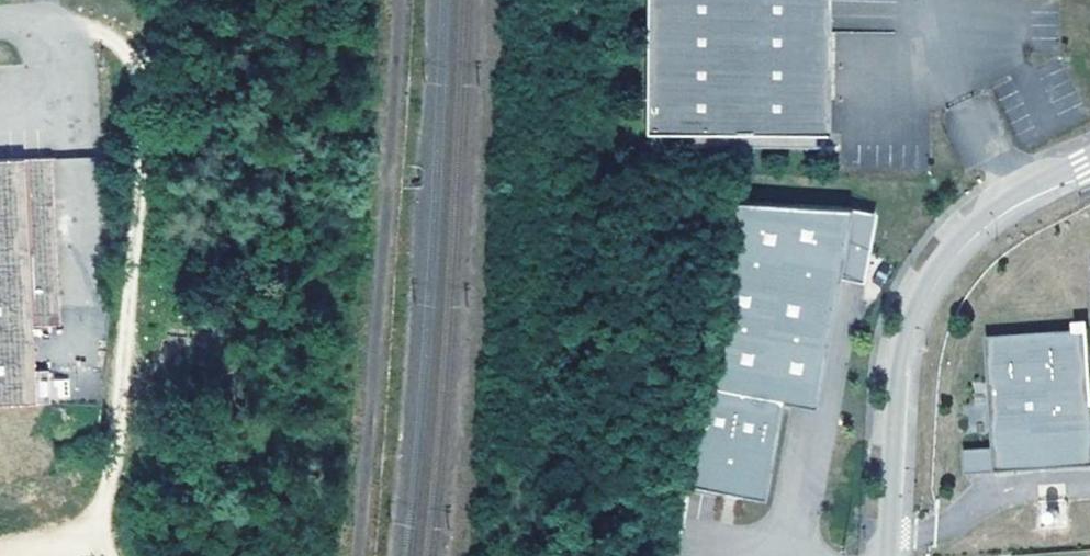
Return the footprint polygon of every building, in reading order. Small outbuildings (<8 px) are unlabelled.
[(646,132),(650,132),(651,145),(815,146),(816,133),(830,133),(830,0),(646,0),(646,132)] [(0,174),(0,418),(26,418),(26,384),(27,372),(55,371),(54,352),(26,354),(26,341),(55,339),(48,173),(29,173),(20,174),(0,174)] [(733,200),(681,482),(765,497),(783,401),(815,407),(852,207),(733,200)] [(1088,328),(985,335),(993,447),(963,449),(965,474),(1089,466),(1089,356),(1088,328)] [(54,352),(55,339),(26,341),(26,354),(54,352)] [(42,384),(26,384),(26,418),(42,418),(42,384)]
